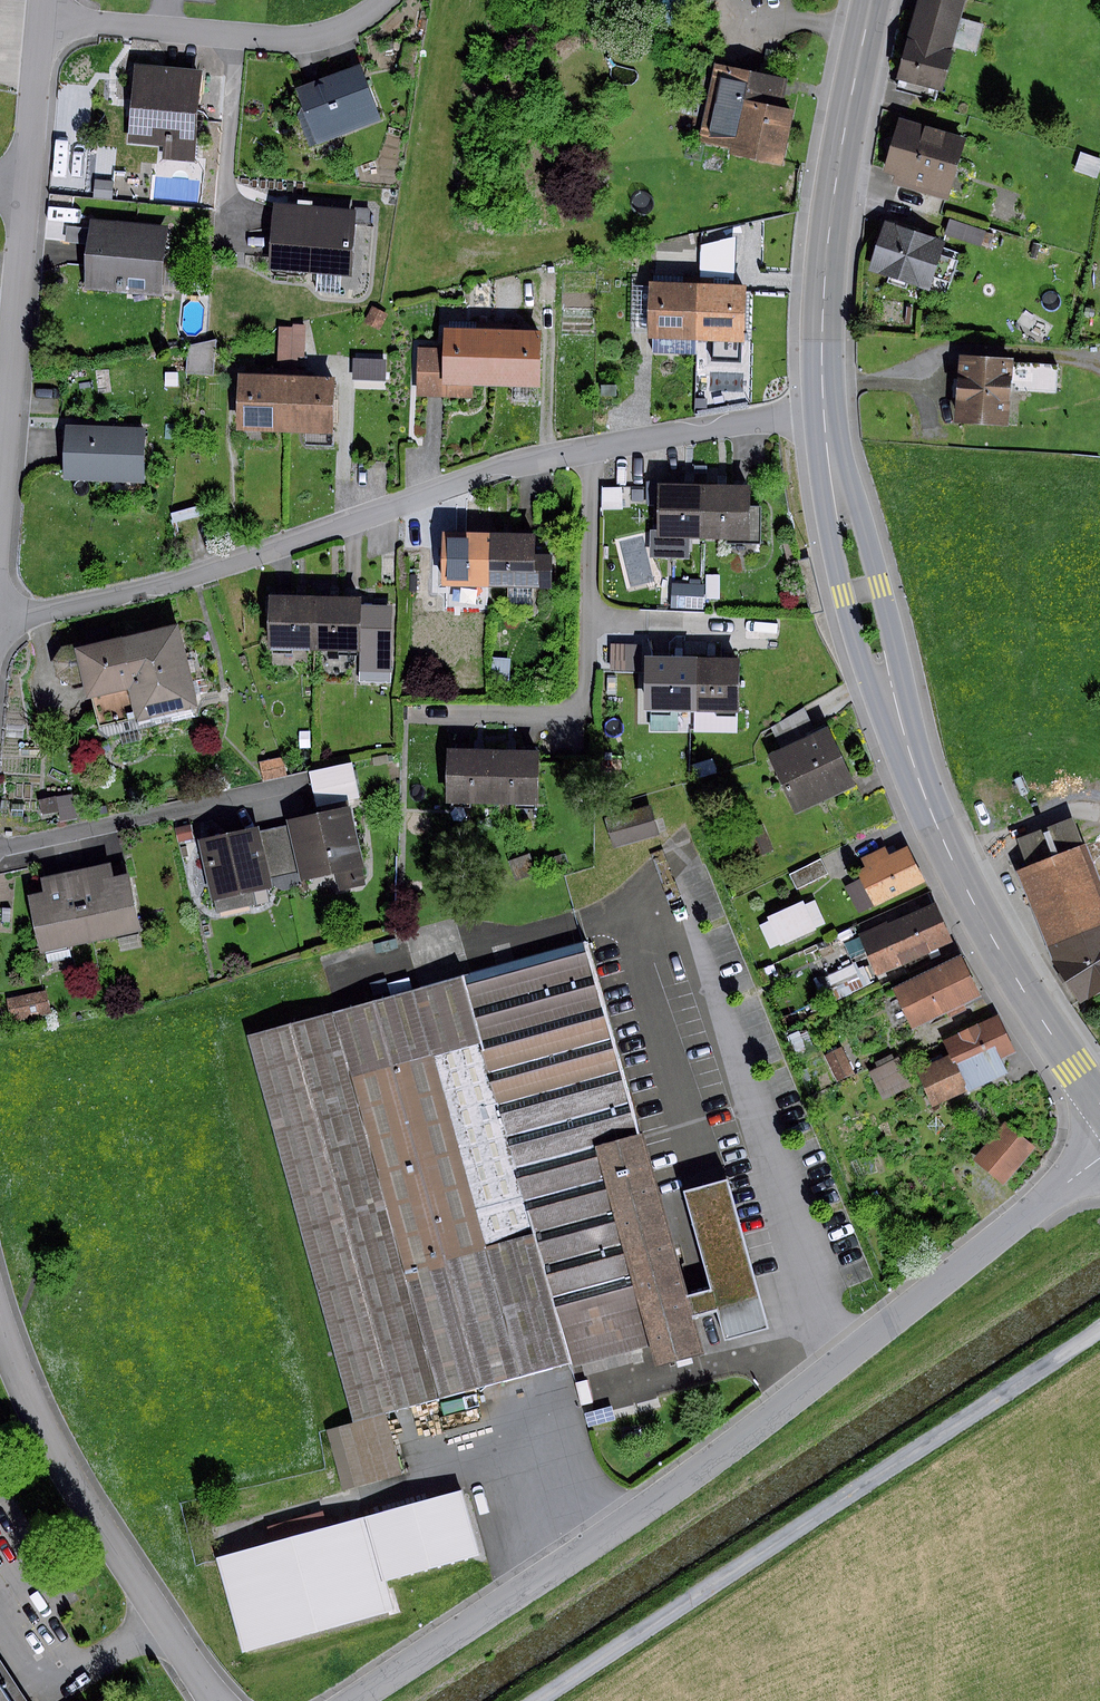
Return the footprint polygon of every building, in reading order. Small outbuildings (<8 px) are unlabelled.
[(894,73),(941,85),(951,46),(975,52),(982,25),(958,18),(963,0),(913,0),(894,73)] [(386,119),(365,63),(297,88),(303,105),(298,115),(309,147),(386,119)] [(202,71),(136,66),(130,142),(164,144),(163,159),(195,162),(202,71)] [(796,83),(716,67),(700,143),(728,149),(727,155),(779,165),(796,83)] [(966,136),(898,116),(882,170),(894,174),(891,184),(947,200),(966,136)] [(1080,152),(1074,171),(1096,178),(1099,164),(1099,159),(1080,152)] [(95,179),(93,197),(112,199),(114,181),(95,179)] [(355,213),(276,206),(272,266),(350,273),(355,213)] [(984,229),(948,219),(943,236),(979,246),(984,229)] [(164,227),(91,220),(84,286),(158,293),(164,227)] [(943,241),(884,221),(868,269),(927,289),(943,241)] [(67,226),(66,241),(84,243),(85,228),(67,226)] [(696,341),(698,285),(647,283),(647,290),(645,333),(645,337),(652,337),(651,352),(695,354),(696,341)] [(743,287),(698,285),(696,341),(741,343),(743,287)] [(645,333),(647,290),(632,290),(630,333),(645,333)] [(371,306),(363,322),(380,330),(387,314),(371,306)] [(306,324),(292,324),(292,327),(290,366),(296,366),(297,356),(304,356),(306,324)] [(292,327),(278,327),(276,361),(281,361),(280,365),(290,366),(292,327)] [(440,348),(417,347),(416,397),(473,398),(473,385),(492,385),(493,329),(440,328),(440,348)] [(539,330),(493,329),(492,385),(538,386),(539,330)] [(214,339),(186,346),(186,373),(212,375),(214,339)] [(1010,359),(957,356),(952,418),(1006,422),(1008,389),(1010,364),(1010,359)] [(383,359),(353,359),(353,379),(383,379),(383,359)] [(1056,366),(1010,364),(1008,389),(1055,391),(1056,366)] [(176,373),(165,373),(165,386),(176,386),(176,373)] [(285,431),(286,378),(236,377),(235,430),(285,431)] [(332,380),(286,378),(285,431),(304,432),(303,444),(330,445),(332,380)] [(616,385),(601,385),(601,395),(616,396),(616,385)] [(144,430),(67,427),(65,479),(142,482),(144,430)] [(689,486),(657,486),(656,531),(649,531),(649,558),(688,558),(688,537),(705,537),(705,486),(689,486)] [(724,486),(705,486),(705,537),(747,537),(748,486),(724,486)] [(620,488),(601,487),(602,509),(620,509),(620,488)] [(212,503),(172,512),(174,523),(215,513),(212,503)] [(490,584),(490,535),(439,535),(439,584),(490,584)] [(532,536),(490,535),(490,584),(510,584),(510,603),(532,603),(532,587),(549,587),(549,553),(532,553),(532,536)] [(703,585),(672,584),(671,607),(702,608),(703,585)] [(316,648),(318,598),(267,596),(265,646),(316,648)] [(361,599),(318,598),(316,648),(360,649),(360,670),(390,671),(392,606),(360,605),(361,599)] [(177,623),(73,647),(72,643),(60,645),(51,660),(54,676),(67,684),(82,681),(94,730),(197,707),(177,623)] [(644,641),(615,640),(615,670),(644,671),(644,641)] [(695,658),(648,656),(645,708),(692,710),(695,658)] [(738,660),(695,658),(692,710),(736,712),(738,660)] [(510,660),(492,659),(492,682),(509,683),(510,660)] [(804,707),(770,728),(778,748),(814,731),(804,707)] [(814,731),(778,748),(766,754),(793,812),(852,786),(824,727),(814,731)] [(490,803),(491,750),(479,749),(446,748),(445,802),(490,803)] [(511,750),(491,750),(490,803),(535,804),(536,751),(511,750)] [(282,758),(260,761),(263,780),(285,776),(282,758)] [(714,759),(692,765),(696,778),(718,772),(714,759)] [(351,765),(309,774),(315,807),(358,798),(351,765)] [(72,793),(37,798),(40,815),(60,812),(62,821),(77,819),(72,793)] [(347,806),(285,820),(286,826),(296,871),(298,880),(335,872),(338,889),(364,883),(347,806)] [(649,806),(606,818),(615,848),(658,836),(649,806)] [(761,822),(740,830),(752,859),(773,850),(761,822)] [(174,829),(178,843),(193,839),(190,825),(174,829)] [(286,826),(257,832),(268,877),(296,871),(286,826)] [(256,827),(197,841),(214,914),(256,905),(252,890),(270,886),(268,877),(257,832),(256,827)] [(864,867),(858,870),(862,878),(843,887),(857,916),(925,883),(907,846),(883,857),(879,850),(860,859),(864,867)] [(1018,874),(1047,944),(1099,923),(1099,896),(1081,849),(1018,874)] [(529,854),(508,863),(515,881),(537,872),(529,854)] [(823,867),(820,860),(789,875),(796,889),(827,874),(823,867)] [(74,871),(89,939),(139,929),(127,875),(110,878),(107,864),(74,871)] [(89,939),(74,871),(38,879),(41,894),(28,897),(39,950),(89,939)] [(768,921),(759,925),(770,948),(778,944),(780,947),(815,930),(814,928),(825,923),(814,899),(803,904),(802,901),(767,917),(768,921)] [(933,902),(857,935),(875,974),(951,941),(933,902)] [(1047,944),(1082,1006),(1099,995),(1099,923),(1047,944)] [(601,940),(246,1036),(351,1427),(385,1417),(660,1344),(666,1363),(712,1351),(703,1317),(698,1297),(601,940)] [(957,955),(891,988),(911,1029),(944,1012),(948,1018),(964,1010),(961,1003),(978,995),(957,955)] [(850,963),(824,974),(835,1000),(867,986),(862,975),(856,978),(850,963)] [(50,992),(10,1001),(15,1022),(54,1014),(50,992)] [(947,1056),(915,1070),(931,1105),(1005,1073),(998,1058),(1012,1052),(995,1015),(940,1040),(947,1056)] [(842,1049),(825,1055),(835,1081),(852,1074),(842,1049)] [(897,1058),(868,1071),(881,1098),(909,1085),(897,1058)] [(1004,1123),(973,1160),(1002,1184),(1033,1148),(1004,1123)] [(734,1185),(690,1197),(716,1292),(698,1297),(703,1317),(721,1315),(727,1339),(773,1327),(734,1185)] [(351,1427),(341,1429),(357,1487),(399,1476),(385,1417),(351,1427)] [(462,1503),(221,1557),(243,1657),(394,1623),(385,1583),(476,1563),(462,1503)]
